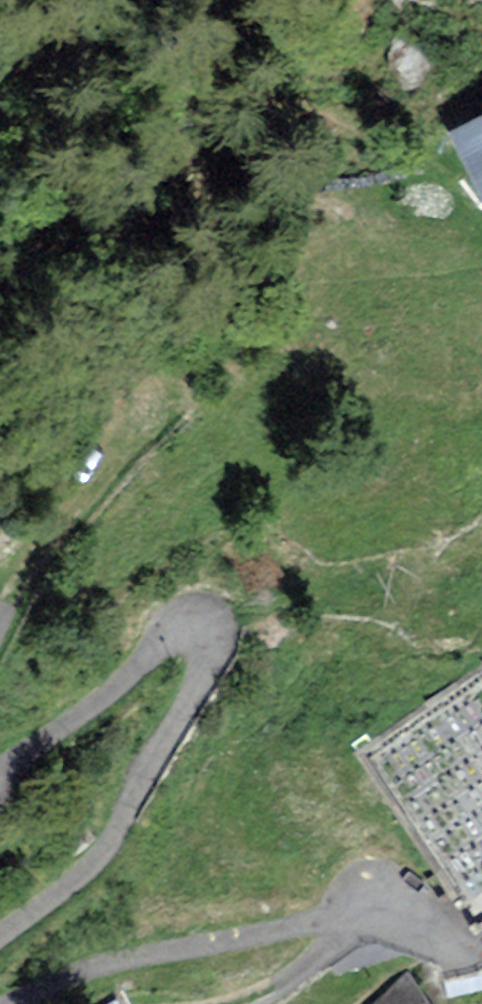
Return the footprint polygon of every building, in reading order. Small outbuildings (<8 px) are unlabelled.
[(473,150),(481,167),(481,145),(473,150)] [(382,1003),(423,1003),(407,979),(382,1003)]
